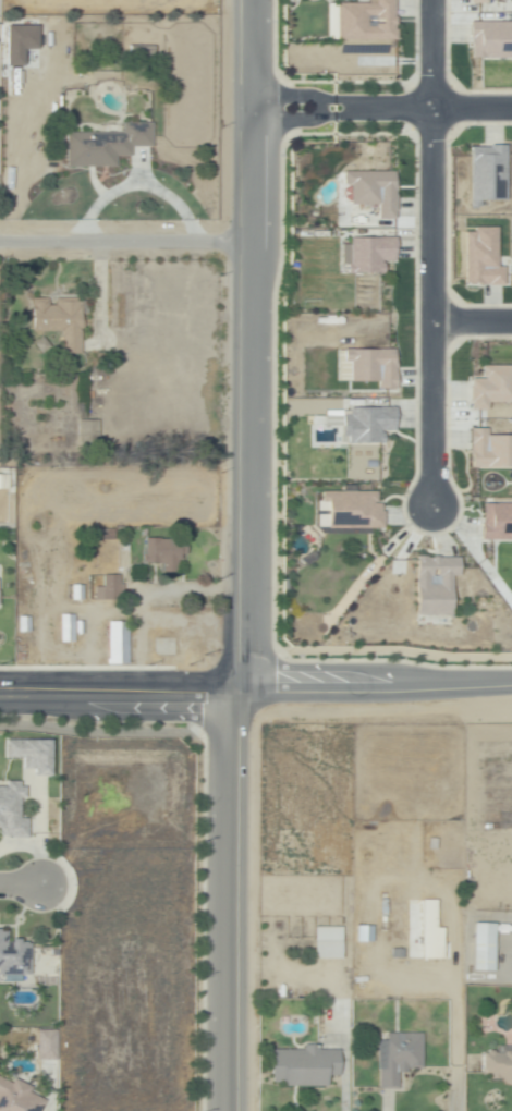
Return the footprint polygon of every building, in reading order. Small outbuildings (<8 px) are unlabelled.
[(377,3),(377,0),(395,0),(395,16),(399,16),(399,24),(395,24),(395,29),(397,29),(397,40),(339,40),(339,3),(377,3)] [(471,23),(511,23),(511,57),(474,57),(474,38),(471,38),(471,23)] [(39,49),(8,50),(8,26),(39,25),(39,49)] [(151,46),(127,49),(128,60),(152,58),(151,46)] [(118,167),(68,168),(66,134),(102,133),(102,123),(123,123),(131,123),(154,122),(154,146),(131,146),(132,156),(118,157),(118,167)] [(508,200),(481,200),(481,207),(472,206),(473,148),(491,148),(491,146),(508,146),(508,200)] [(394,172),(394,196),(398,196),(398,212),(395,212),(395,219),(379,219),(379,205),(352,205),(352,185),(344,185),(344,172),(394,172)] [(466,233),(478,232),(478,240),(499,240),(499,269),(504,269),(505,285),(489,286),(489,283),(467,283),(466,233)] [(397,239),(397,260),(382,260),(382,265),(385,265),(385,274),(350,274),(350,265),(352,265),(352,239),(397,239)] [(77,298),(77,302),(82,302),(83,355),(63,355),(62,331),(35,331),(34,310),(34,300),(50,298),(50,306),(57,305),(57,298),(77,298)] [(42,354),(35,344),(44,337),(51,346),(42,354)] [(345,350),(395,350),(395,363),(398,363),(398,390),(381,390),(381,381),(351,382),(351,363),(345,363),(345,350)] [(483,366),(511,366),(511,402),(490,402),(490,411),(473,411),(473,402),(471,402),(471,387),(472,387),(472,380),(486,380),(486,377),(483,377),(483,366)] [(352,408),(397,408),(397,423),(395,423),(395,431),(382,431),(382,434),(385,434),(385,444),(349,444),(349,438),(343,438),(343,416),(352,416),(352,408)] [(340,410),(324,410),(323,425),(339,426),(340,410)] [(489,436),(511,436),(511,467),(473,467),(473,445),(471,445),(471,429),(489,429),(489,436)] [(13,514),(0,514),(0,469),(13,469),(13,514)] [(324,492),(378,492),(378,502),(375,502),(375,504),(382,504),(382,512),(385,512),(385,529),(330,529),(330,502),(324,502),(324,492)] [(485,504),(511,504),(511,540),(484,540),(484,524),(485,524),(485,504)] [(179,562),(179,573),(164,573),(164,564),(146,564),(146,541),(163,541),(171,541),(178,541),(179,541),(186,540),(186,561),(179,562)] [(453,577),(454,615),(418,615),(417,557),(427,557),(427,558),(432,558),(440,558),(440,559),(461,558),(461,576),(453,577)] [(121,576),(121,585),(124,585),(124,587),(124,601),(96,601),(96,588),(105,587),(105,576),(121,576)] [(81,599),(72,599),(72,586),(81,586),(81,599)] [(75,644),(62,644),(62,616),(75,616),(75,644)] [(33,630),(22,630),(22,618),(33,618),(33,630)] [(130,664),(109,664),(109,622),(129,622),(130,664)] [(52,757),(52,773),(36,774),(36,769),(25,769),(25,757),(8,757),(8,740),(52,738),(53,757),(52,757)] [(8,831),(0,831),(0,786),(10,785),(10,780),(24,780),(24,784),(28,784),(28,796),(24,796),(24,799),(23,799),(23,817),(31,817),(31,838),(8,838),(8,831)] [(434,927),(435,899),(420,899),(420,959),(442,959),(442,927),(434,927)] [(394,929),(380,929),(380,901),(393,901),(394,929)] [(371,942),(371,925),(355,925),(355,942),(371,942)] [(495,974),(473,974),(472,926),(495,926),(495,974)] [(342,961),(315,961),(315,929),(342,928),(342,961)] [(33,974),(0,974),(0,969),(0,930),(10,930),(10,942),(15,941),(15,938),(24,938),(24,941),(33,941),(33,956),(33,969),(33,974)] [(54,1030),(34,1030),(34,1059),(54,1059),(54,1030)] [(398,1091),(379,1091),(379,1071),(379,1063),(379,1043),(386,1043),(386,1035),(423,1034),(423,1070),(409,1071),(409,1074),(398,1074),(398,1091)] [(315,1047),(315,1051),(339,1051),(340,1077),(327,1077),(327,1088),(276,1088),(276,1078),(270,1078),(269,1052),(304,1051),(304,1047),(315,1047)] [(505,1053),(511,1053),(511,1086),(508,1086),(508,1084),(503,1084),(503,1083),(489,1083),(489,1076),(484,1076),(483,1055),(505,1055),(505,1053)] [(47,1102),(42,1110),(0,1110),(0,1077),(4,1079),(13,1084),(16,1078),(33,1089),(31,1094),(47,1102)]
